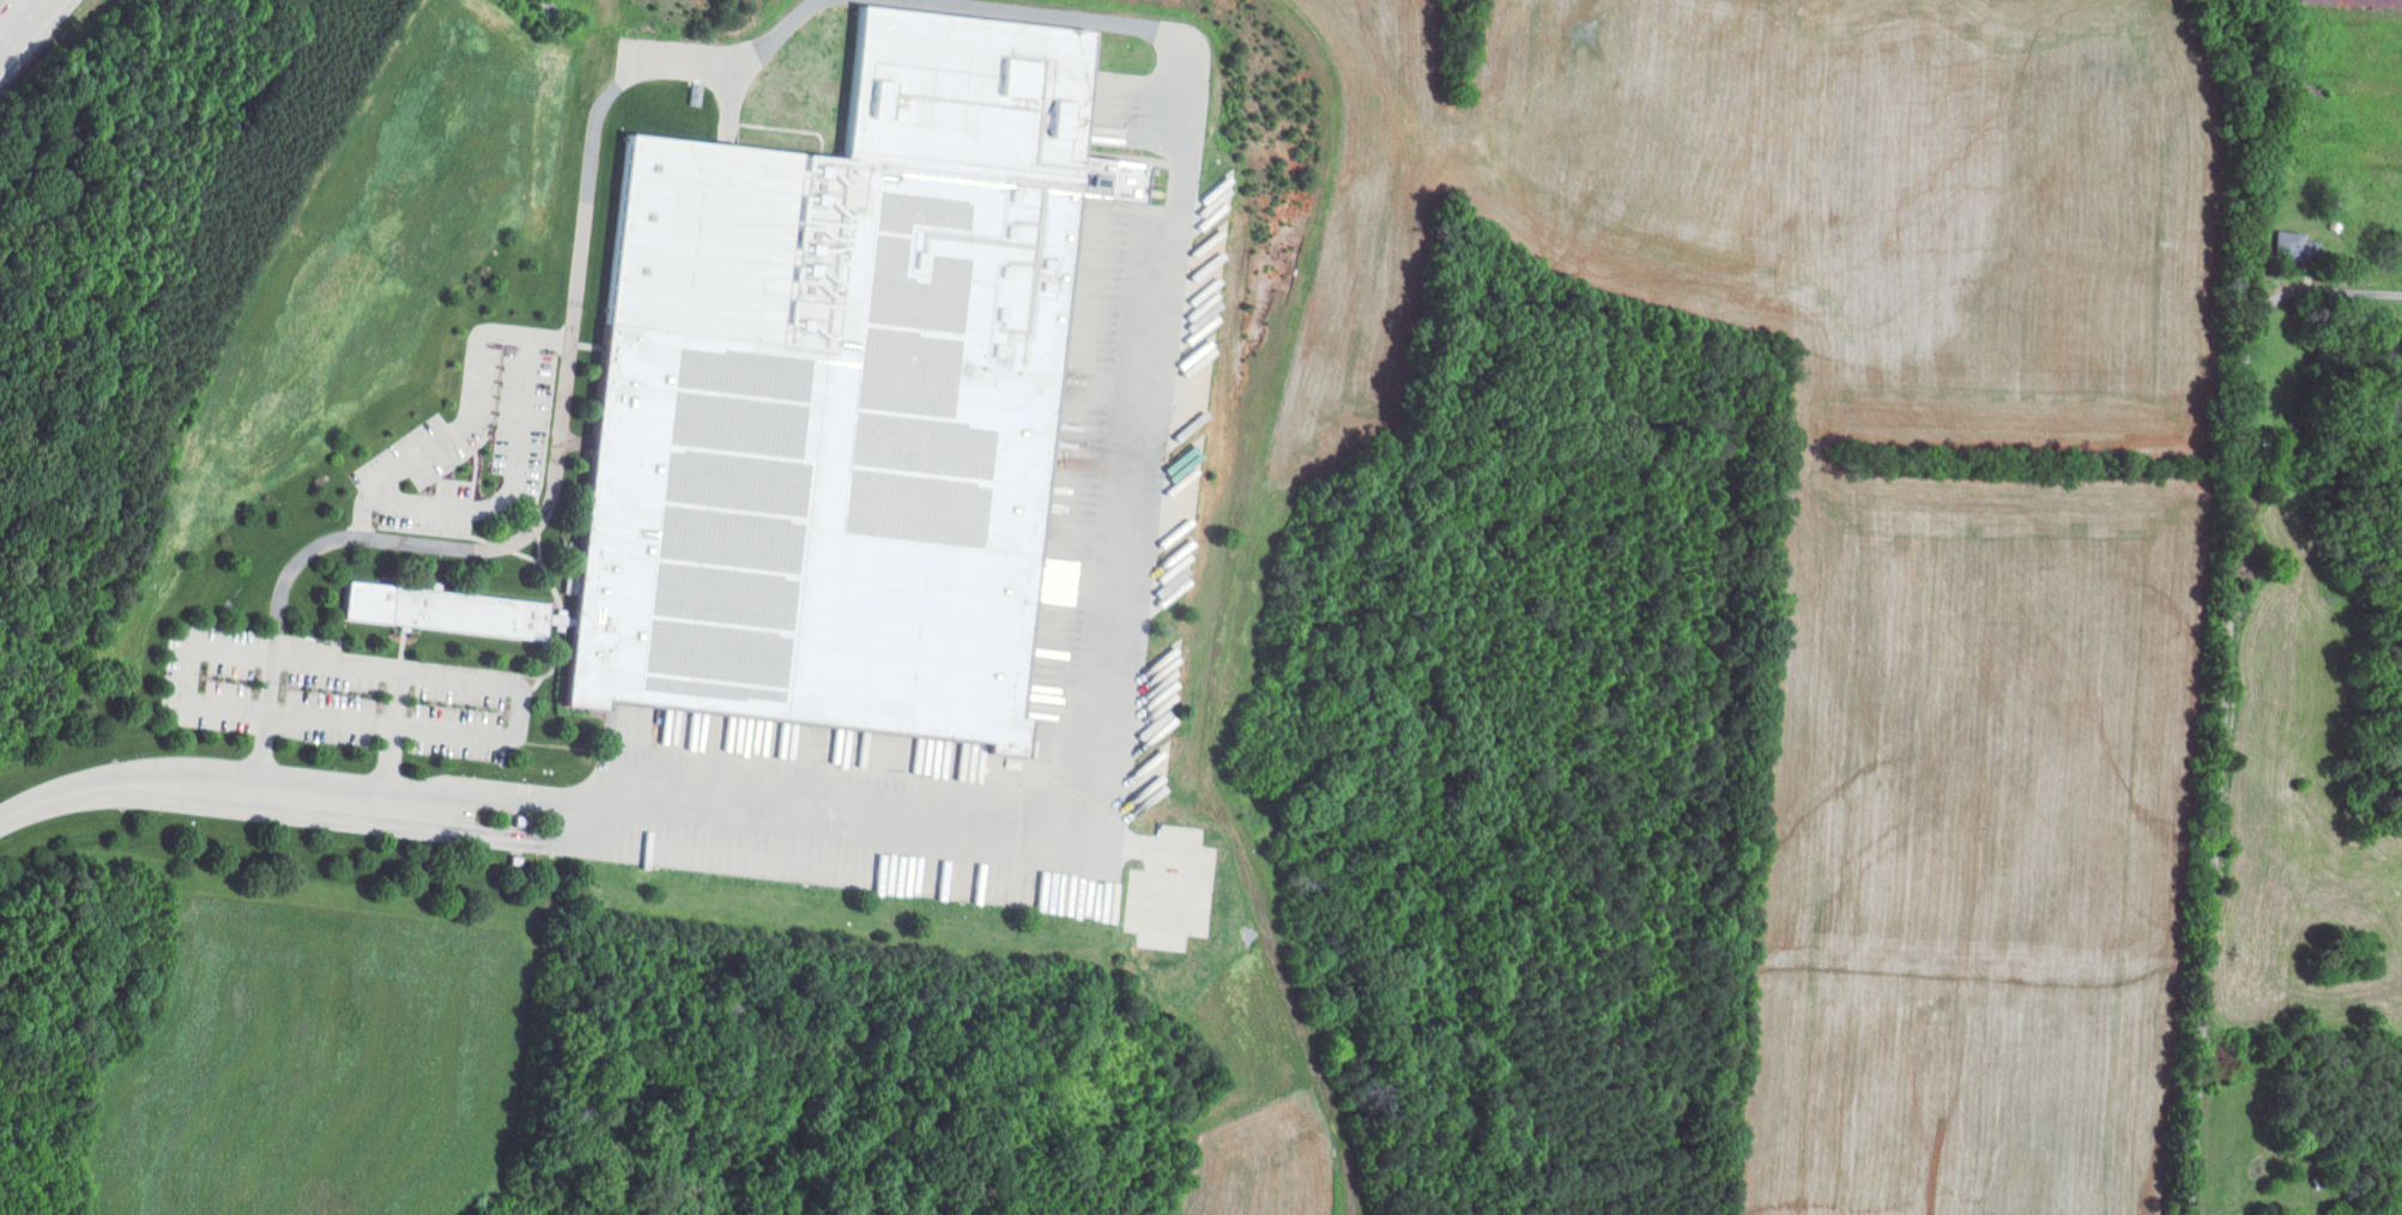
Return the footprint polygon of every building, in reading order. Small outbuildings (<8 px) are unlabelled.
[(611,134),(603,220),(612,220),(607,270),(599,269),(585,422),(580,421),(577,458),(582,458),(563,659),(555,659),(551,701),(602,705),(602,702),(984,736),(982,752),(1019,755),(1022,718),(1018,717),(1065,193),(1131,198),(1134,161),(1078,156),(1089,28),(844,6),(833,135),(840,136),(839,154),(611,134)] [(2271,260),(2301,259),(2301,250),(2308,250),(2307,240),(2300,240),(2299,230),(2270,231),(2271,260)] [(334,618),(539,638),(542,600),(338,580),(334,618)]
